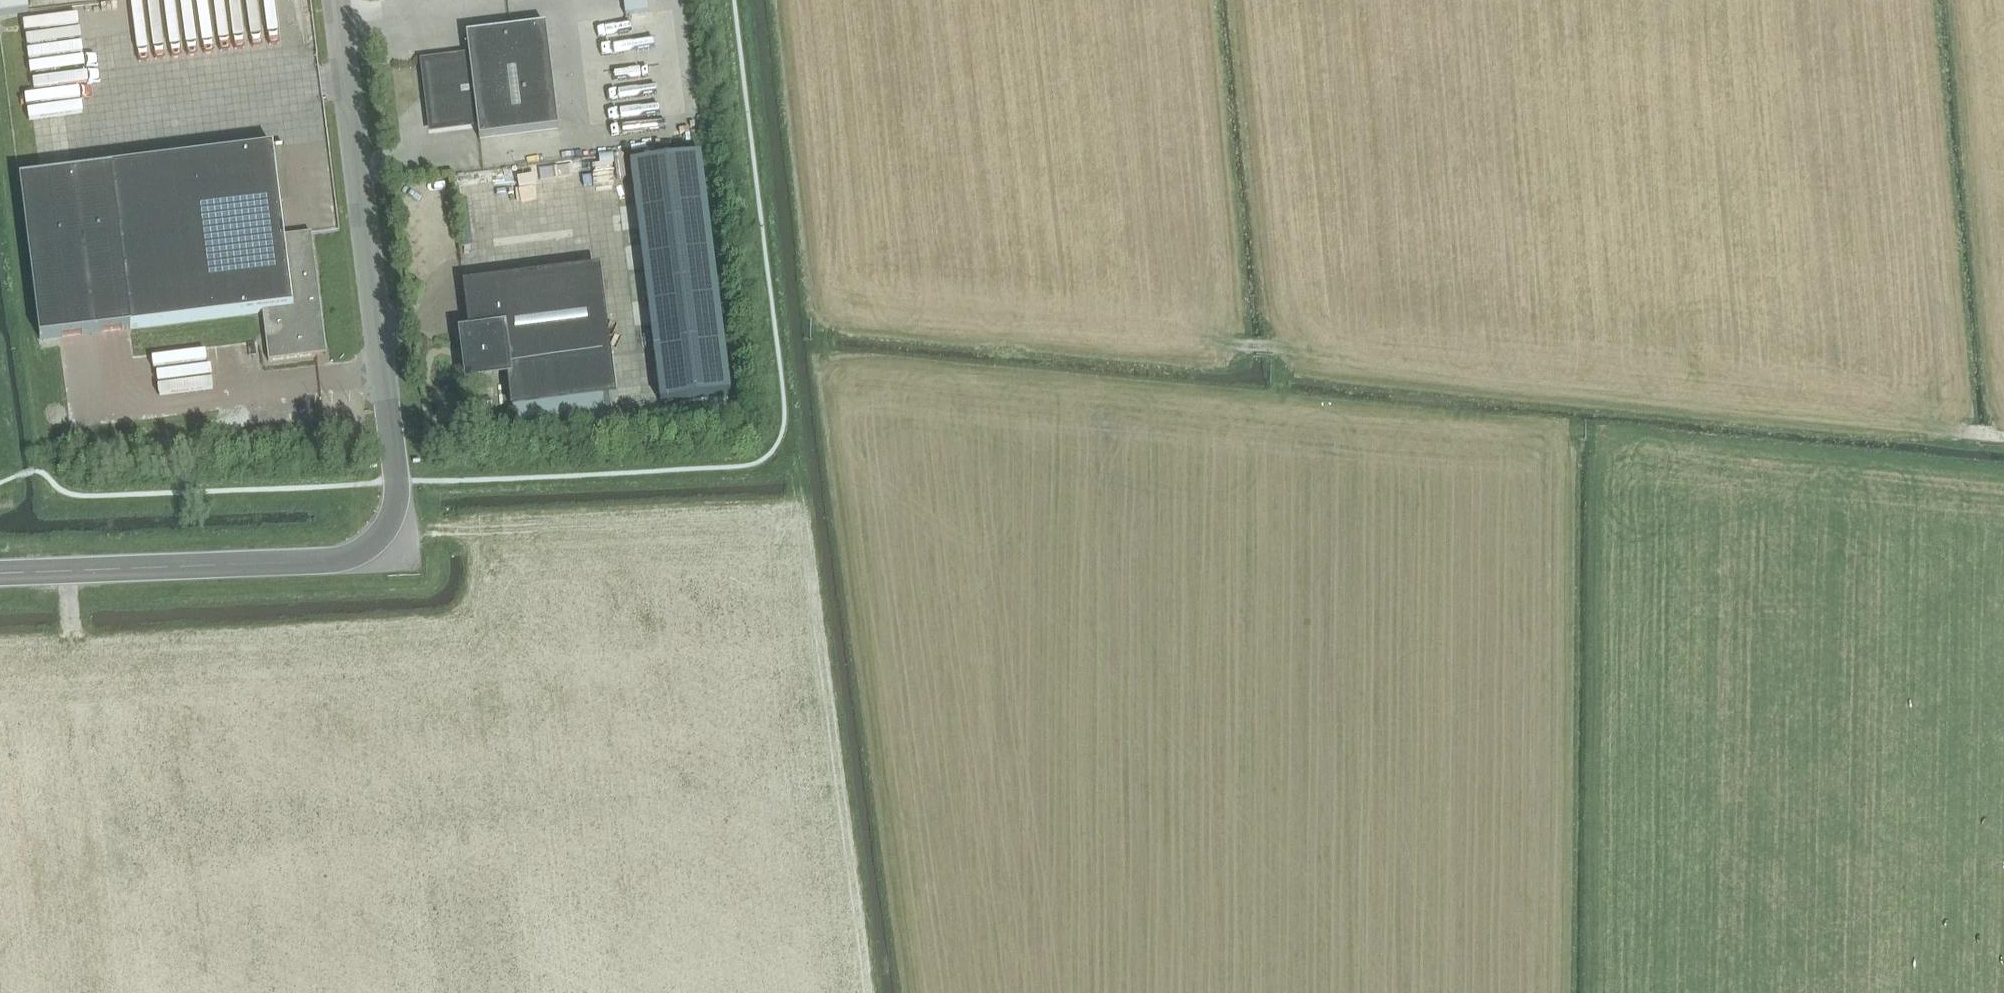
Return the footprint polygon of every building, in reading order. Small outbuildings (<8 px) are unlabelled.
[(28,13),(27,0),(0,0),(0,16),(28,13)] [(648,12),(647,0),(622,0),(624,15),(648,12)] [(478,139),(558,129),(545,25),(465,35),(467,54),(419,60),(428,134),(477,128),(478,139)] [(42,176),(19,179),(39,340),(51,338),(58,337),(79,334),(129,328),(262,312),(268,362),(317,356),(314,329),(323,328),(311,234),(283,237),(272,148),(42,176)] [(700,155),(630,164),(660,403),(729,394),(700,155)] [(468,331),(457,332),(459,350),(463,379),(506,374),(510,404),(608,392),(593,268),(462,284),(468,328),(468,331)]
